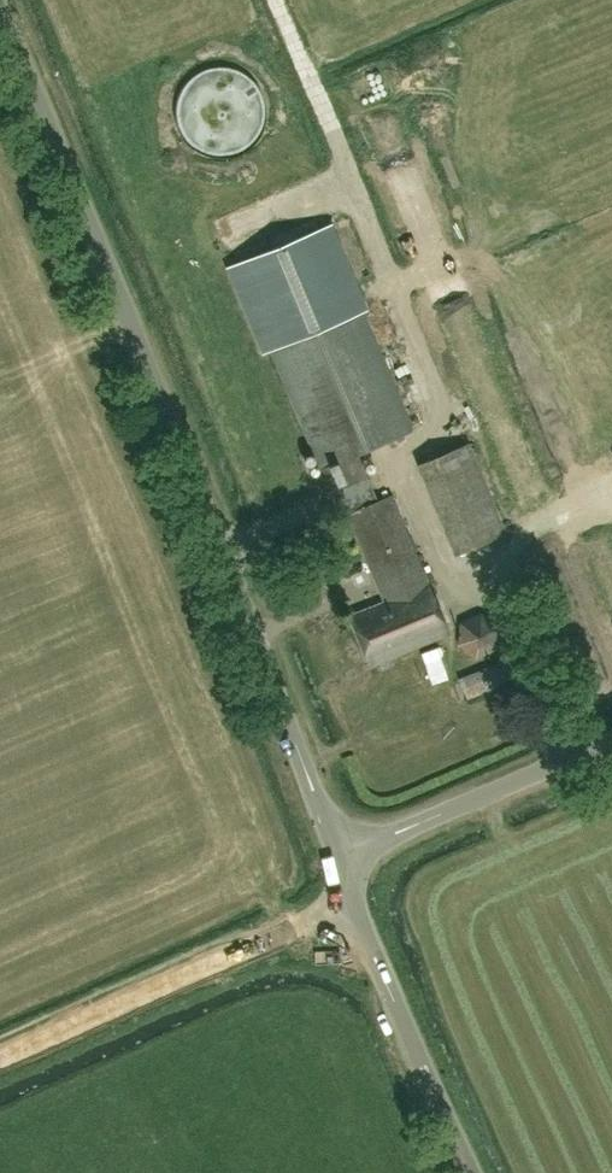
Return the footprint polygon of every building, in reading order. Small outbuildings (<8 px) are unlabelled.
[(340,102),(357,97),(352,81),(335,86),(340,102)] [(331,226),(232,267),(266,350),(268,350),(271,348),(330,492),(340,518),(349,514),(384,601),(429,582),(393,494),(378,500),(358,452),(412,430),(364,311),(365,310),(331,226)] [(456,351),(468,348),(454,295),(443,298),(456,351)] [(461,388),(494,377),(489,361),(455,372),(461,388)] [(506,530),(470,443),(416,466),(452,553),(506,530)] [(611,601),(611,560),(598,564),(610,601),(611,601)] [(384,601),(352,614),(372,663),(449,632),(429,582),(384,601)] [(355,583),(341,591),(348,605),(363,597),(355,583)] [(495,647),(500,628),(485,614),(461,622),(457,644),(475,659),(495,647)] [(514,678),(506,659),(458,679),(466,698),(514,678)]
